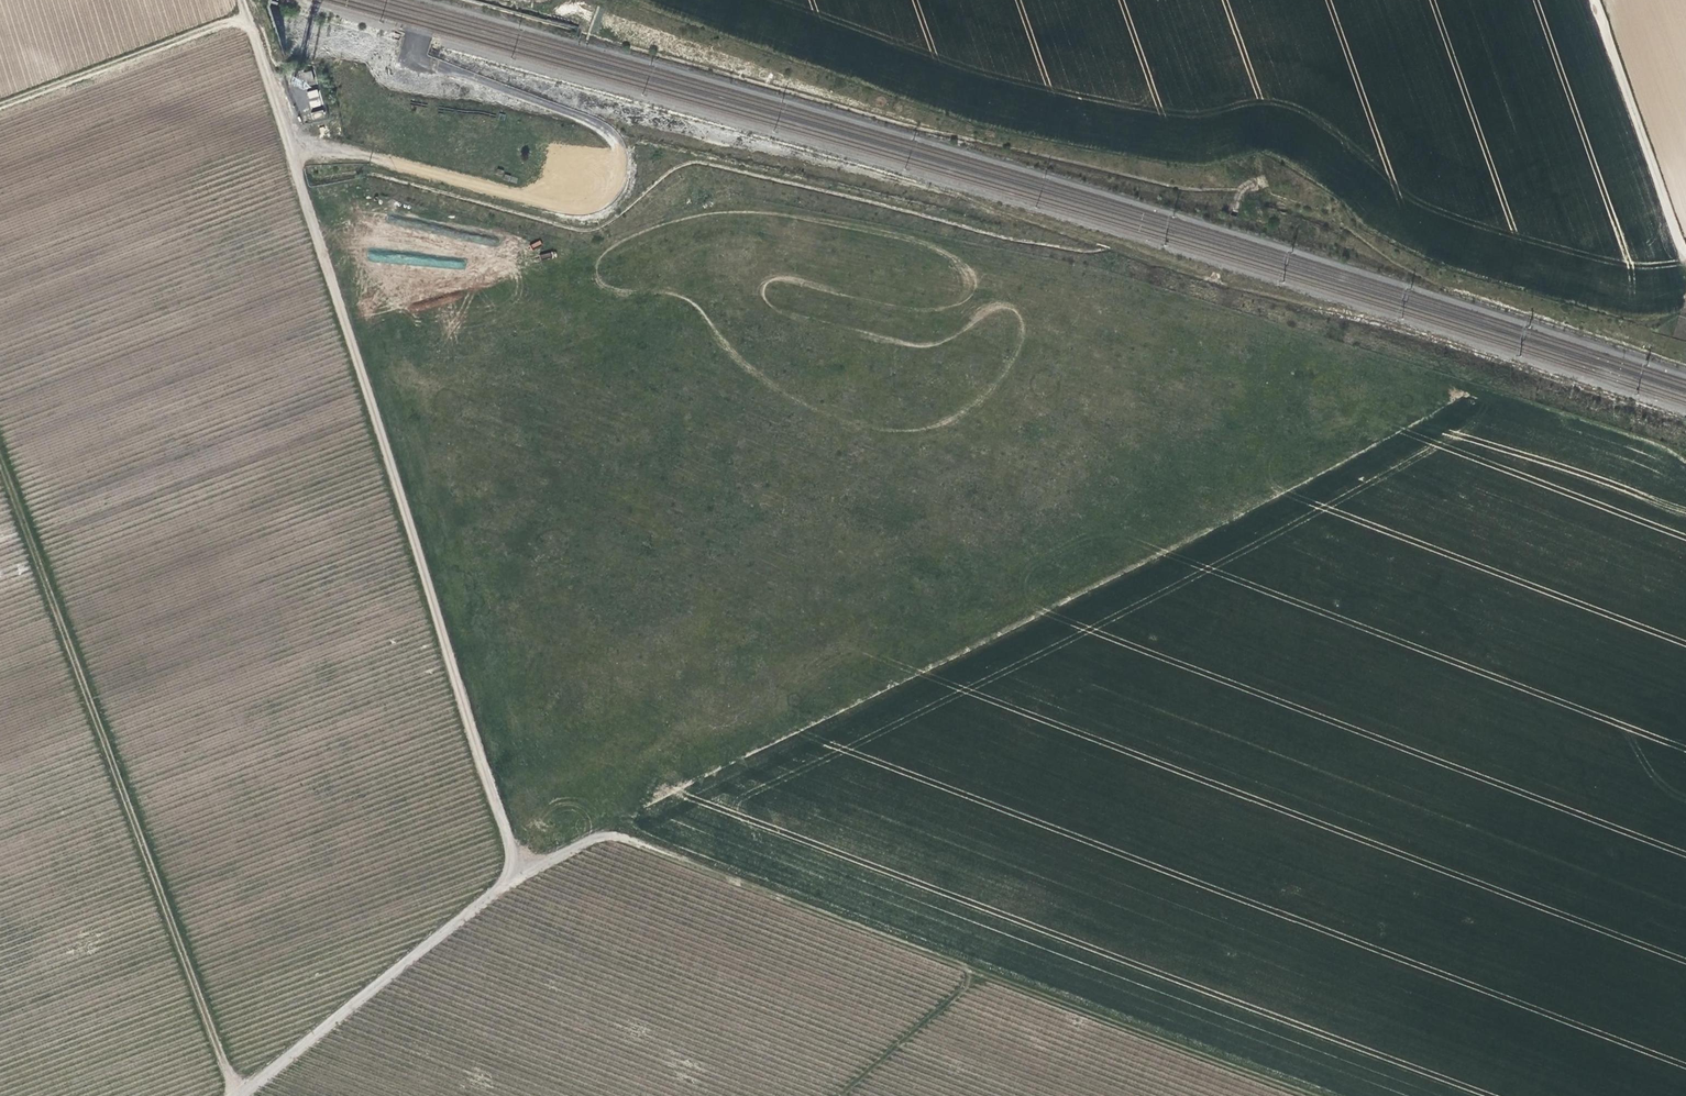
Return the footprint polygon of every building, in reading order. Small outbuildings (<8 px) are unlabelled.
[(318,89),(306,91),(310,108),(322,105),(318,89)]
